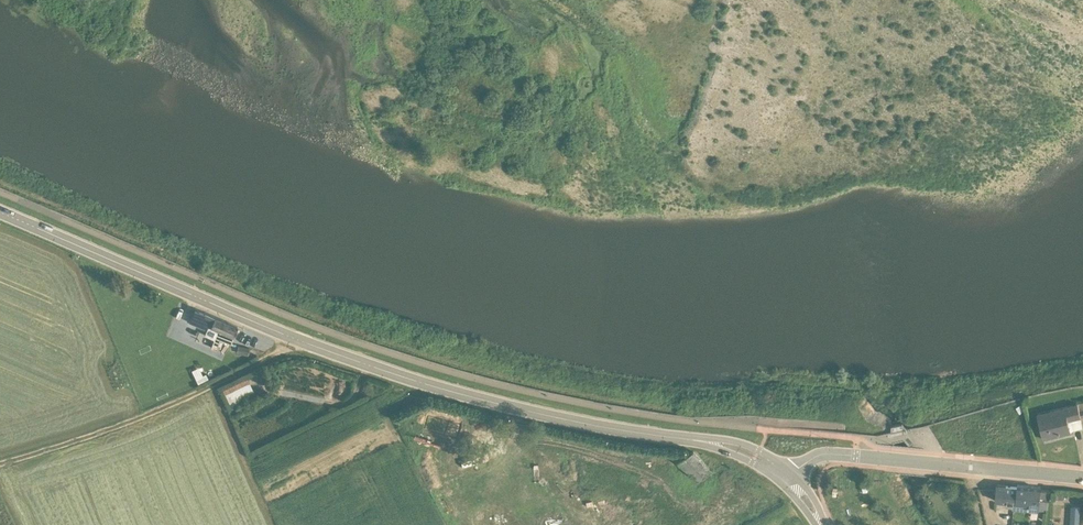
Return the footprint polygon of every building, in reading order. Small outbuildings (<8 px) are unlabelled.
[(194,305),(188,319),(192,320),(190,326),(205,332),(202,340),(210,343),(216,345),(219,336),(224,338),(221,345),(226,347),(236,323),(194,305)] [(237,341),(235,349),(247,351),(248,349),(255,351),(256,348),(248,346),(249,343),(237,341)] [(196,378),(205,375),(201,362),(192,365),(196,378)] [(247,372),(223,384),(232,403),(256,392),(247,372)] [(1036,410),(1043,436),(1070,429),(1070,428),(1082,424),(1080,414),(1076,401),(1036,410)] [(694,448),(679,456),(698,475),(713,466),(694,448)] [(1044,497),(1053,497),(1050,488),(997,482),(995,497),(1005,498),(1004,504),(1029,507),(1029,506),(1038,507),(1038,505),(1039,506),(1044,506),(1044,497)] [(1082,503),(1075,502),(1072,524),(1080,524),(1082,503)]
